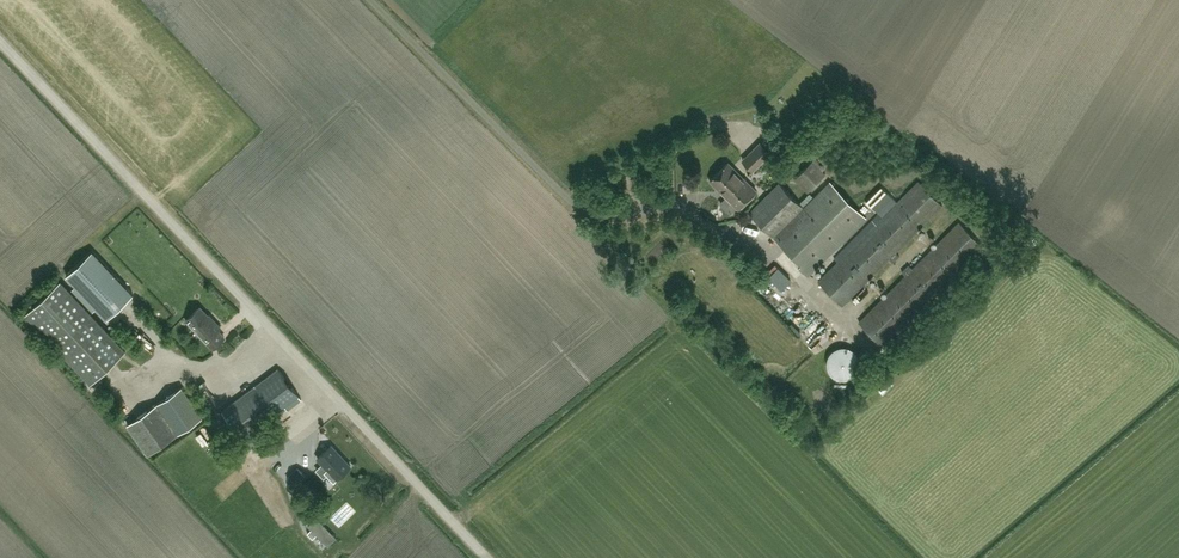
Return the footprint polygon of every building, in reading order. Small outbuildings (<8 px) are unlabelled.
[(760,143),(743,160),(753,170),(770,153),(760,143)] [(812,161),(795,178),(808,192),(825,174),(812,161)] [(728,162),(710,180),(738,208),(756,190),(728,162)] [(918,181),(818,281),(842,305),(889,258),(893,262),(900,255),(896,252),(942,205),(918,181)] [(830,182),(775,237),(801,264),(799,266),(808,275),(866,217),(830,182)] [(780,183),(750,213),(773,236),(803,206),(780,183)] [(906,275),(859,322),(883,346),(983,246),(959,222),(913,269),(909,265),(902,272),(906,275)] [(107,319),(133,294),(92,250),(66,275),(76,286),(72,290),(93,312),(97,308),(107,319)] [(770,287),(777,281),(772,274),(764,280),(770,287)] [(126,350),(60,280),(25,313),(91,383),(126,350)] [(213,348),(224,337),(218,330),(221,327),(213,320),(212,320),(200,307),(186,320),(213,348)] [(139,367),(142,374),(156,366),(152,360),(139,367)] [(257,428),(299,396),(279,369),(223,410),(251,448),(264,438),(257,428)] [(147,453),(202,417),(201,415),(182,386),(127,423),(147,453)] [(337,479),(351,466),(332,445),(317,458),(323,464),(317,470),(324,478),(330,472),(337,479)] [(299,486),(308,476),(298,466),(289,476),(299,486)] [(490,515),(483,519),(488,531),(496,528),(490,515)] [(307,533),(313,538),(317,534),(328,546),(337,538),(317,517),(308,525),(311,529),(307,533)]
